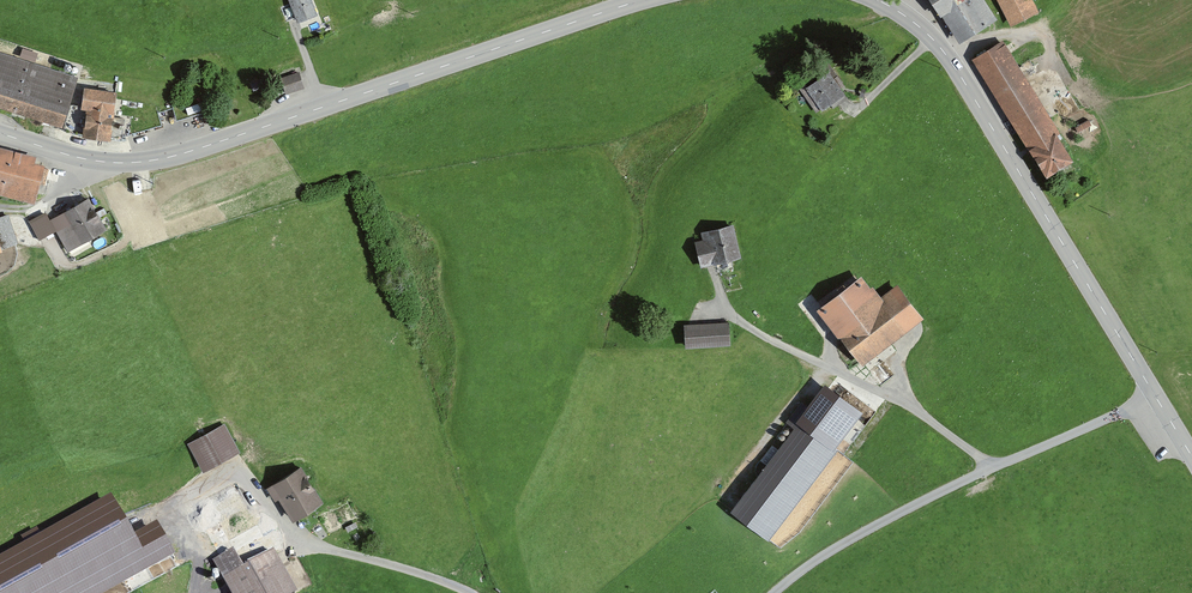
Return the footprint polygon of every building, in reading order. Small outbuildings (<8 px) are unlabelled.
[(300,26),(320,19),(313,0),(291,0),(300,26)] [(962,47),(1000,21),(986,0),(930,0),(962,47)] [(1011,26),(1039,14),(1034,0),(1000,0),(1011,26)] [(1006,46),(977,64),(1046,176),(1076,158),(1006,46)] [(0,54),(0,111),(62,131),(79,79),(0,54)] [(302,67),(283,72),(288,89),(306,84),(302,67)] [(831,75),(809,90),(825,113),(847,97),(831,75)] [(118,92),(86,88),(81,134),(114,137),(118,92)] [(0,146),(0,193),(37,203),(46,168),(36,165),(38,156),(0,146)] [(45,214),(28,222),(39,241),(56,232),(67,253),(107,230),(89,201),(49,221),(45,214)] [(0,219),(0,253),(21,246),(11,215),(0,219)] [(734,227),(704,233),(706,241),(698,243),(703,268),(741,260),(734,227)] [(863,272),(817,310),(865,369),(925,320),(900,289),(886,300),(863,272)] [(733,325),(686,327),(687,349),(734,346),(733,325)] [(864,409),(827,380),(797,417),(804,423),(735,511),(783,548),(851,462),(833,449),(864,409)] [(227,425),(189,445),(203,472),(241,452),(227,425)] [(302,467),(266,488),(274,503),(282,499),(293,519),(322,502),(302,467)] [(193,513),(238,592),(298,592),(238,487),(193,513)]
